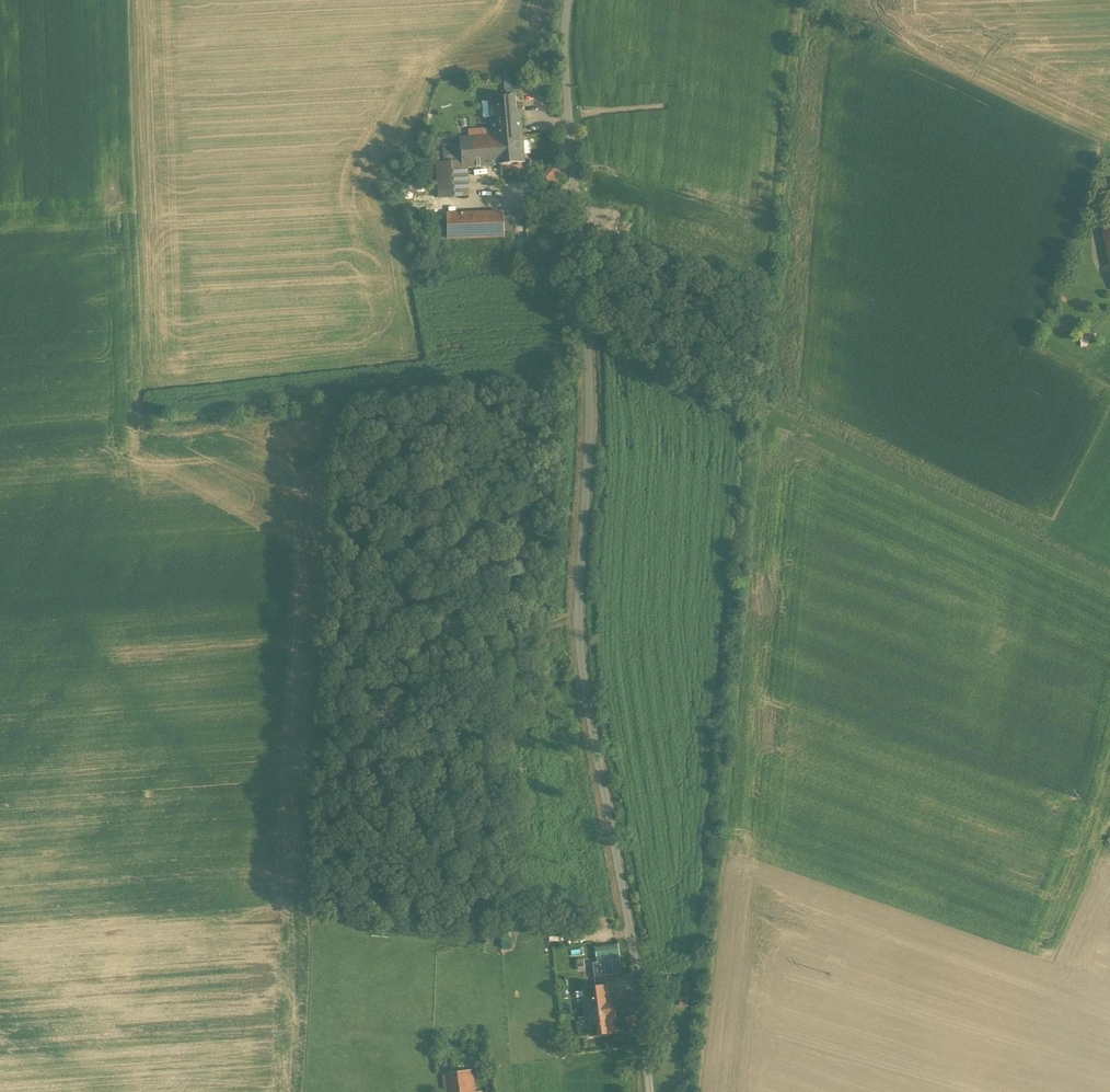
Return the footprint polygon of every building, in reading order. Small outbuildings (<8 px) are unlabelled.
[(493,138),(520,135),(519,113),(513,114),(512,99),(489,101),(493,138)] [(520,135),(493,138),(461,141),(463,162),(437,165),(441,200),(470,197),(467,169),(523,163),(520,135)] [(503,213),(446,214),(447,238),(503,236),(503,213)] [(563,218),(536,219),(536,226),(563,225),(563,218)] [(1098,332),(1090,325),(1083,334),(1090,340),(1098,332)] [(577,959),(578,969),(586,968),(585,958),(577,959)] [(619,959),(591,963),(593,977),(621,974),(619,959)] [(604,986),(584,989),(585,998),(582,999),(585,1017),(588,1017),(590,1035),(611,1032),(609,1018),(612,1017),(610,1001),(607,1002),(604,986)] [(681,1005),(689,1006),(690,996),(681,995),(681,1005)] [(449,1073),(451,1091),(481,1091),(474,1091),(471,1070),(449,1073)]
